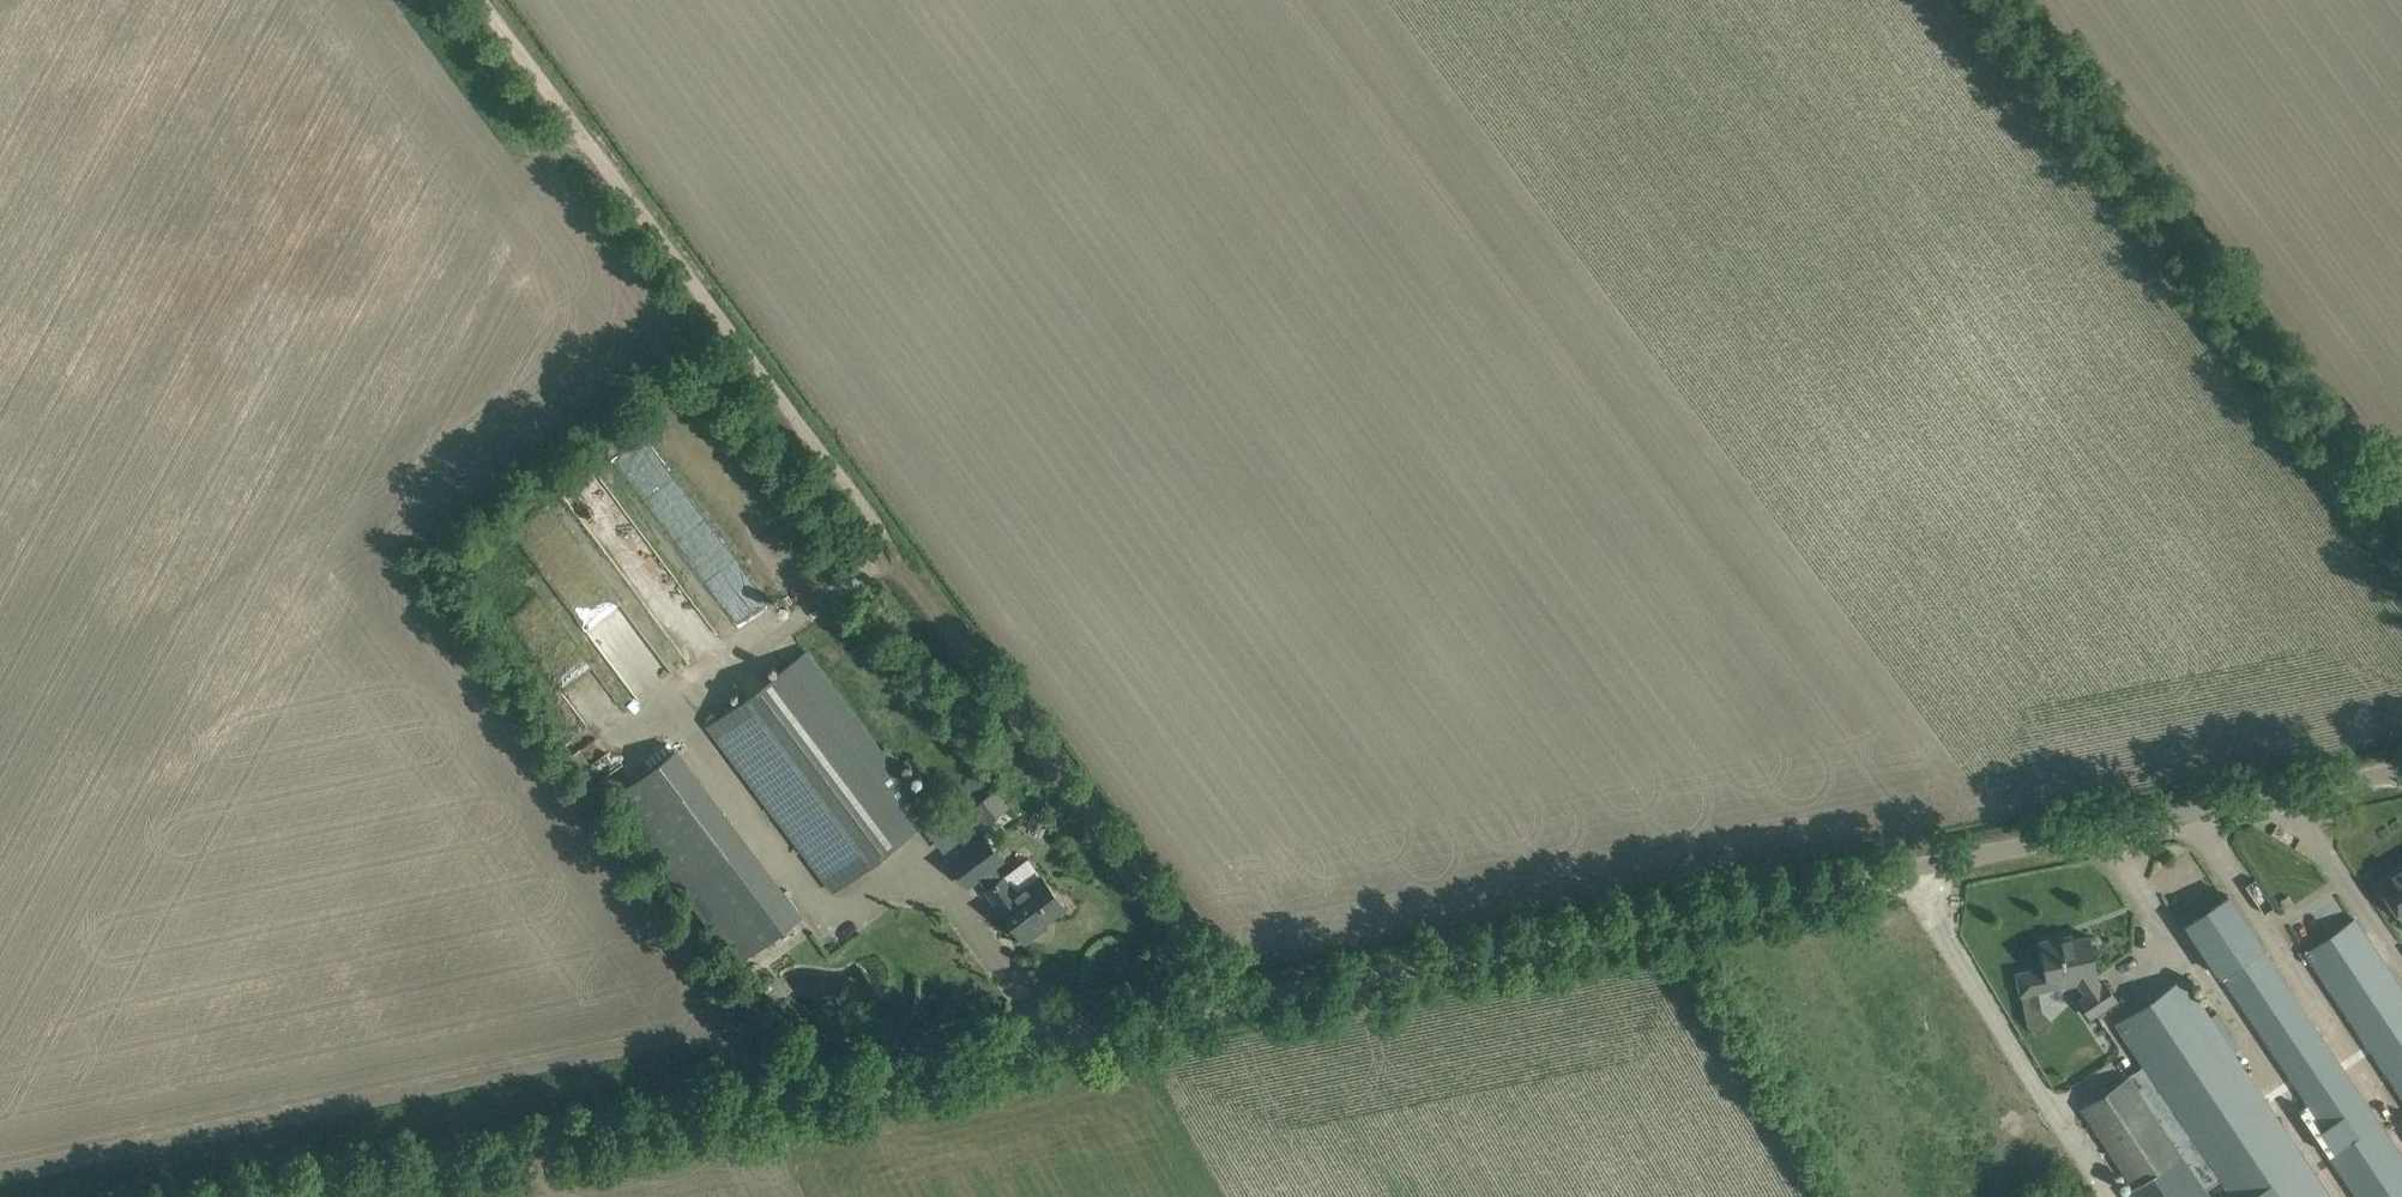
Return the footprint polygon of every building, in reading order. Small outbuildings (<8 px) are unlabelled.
[(932,816),(805,649),(707,723),(833,891),(932,816)] [(675,749),(617,793),(743,959),(801,915),(675,749)] [(988,888),(986,889),(1025,941),(1039,930),(1036,927),(1065,905),(1028,857),(1003,876),(995,865),(1003,858),(984,833),(950,859),(968,884),(979,876),(988,888)] [(2377,882),(2401,918),(2401,919),(2401,865),(2377,882)] [(2225,892),(2185,919),(2325,1129),(2318,1139),(2357,1196),(2401,1196),(2401,1157),(2225,892)] [(2401,1096),(2401,985),(2357,917),(2305,951),(2401,1096)] [(2021,996),(2079,984),(2086,994),(2078,999),(2090,1016),(2116,999),(2105,981),(2101,984),(2096,976),(2097,976),(2089,934),(2061,940),(2061,935),(2039,940),(2045,967),(2017,972),(2021,996)] [(2115,1021),(2145,1065),(2221,1179),(2233,1196),(2331,1196),(2183,976),(2115,1021)] [(2079,1108),(2134,1187),(2125,1193),(2128,1196),(2214,1196),(2208,1188),(2221,1179),(2145,1065),(2079,1108)]
